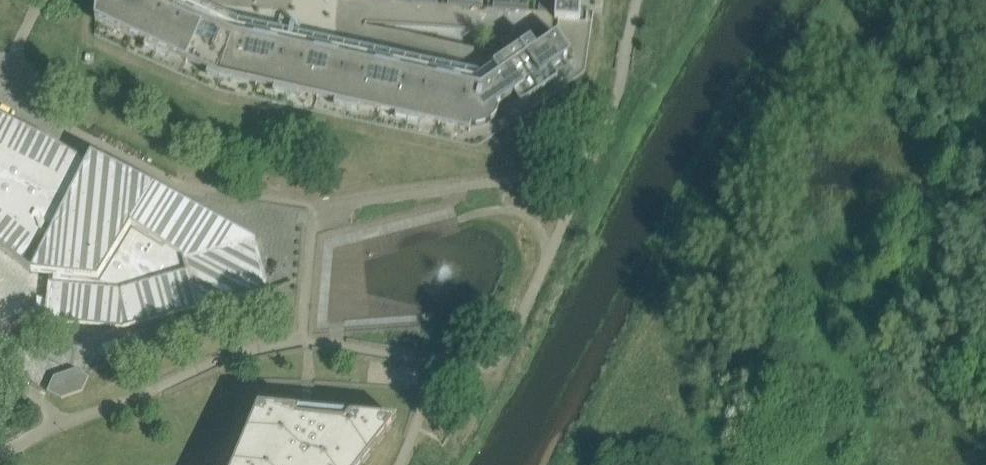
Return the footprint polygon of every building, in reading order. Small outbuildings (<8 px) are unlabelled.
[(100,19),(132,33),(133,31),(149,38),(150,35),(161,40),(160,43),(161,43),(162,40),(173,45),(172,48),(188,55),(188,56),(189,56),(190,56),(206,63),(205,63),(210,66),(211,63),(222,67),(221,71),(222,71),(223,68),(235,70),(234,74),(240,75),(240,74),(257,78),(258,79),(258,78),(276,82),(276,79),(288,82),(287,85),(288,85),(289,82),(301,85),(300,88),(318,91),(318,92),(319,92),(333,95),(333,92),(349,95),(348,98),(349,99),(350,95),(362,98),(361,101),(379,104),(379,105),(380,105),(398,109),(398,106),(410,108),(409,112),(410,112),(411,109),(423,111),(422,114),(440,118),(441,118),(458,122),(459,119),(472,122),(571,54),(560,37),(559,19),(579,20),(579,19),(581,0),(102,0),(100,19)] [(86,163),(52,141),(0,115),(0,248),(31,272),(53,275),(53,281),(48,281),(44,319),(123,328),(269,289),(256,238),(91,154),(86,163)] [(82,390),(89,376),(75,369),(75,368),(72,369),(66,371),(54,376),(47,391),(61,398),(82,390)] [(397,419),(258,408),(235,464),(362,464),(397,419)]
